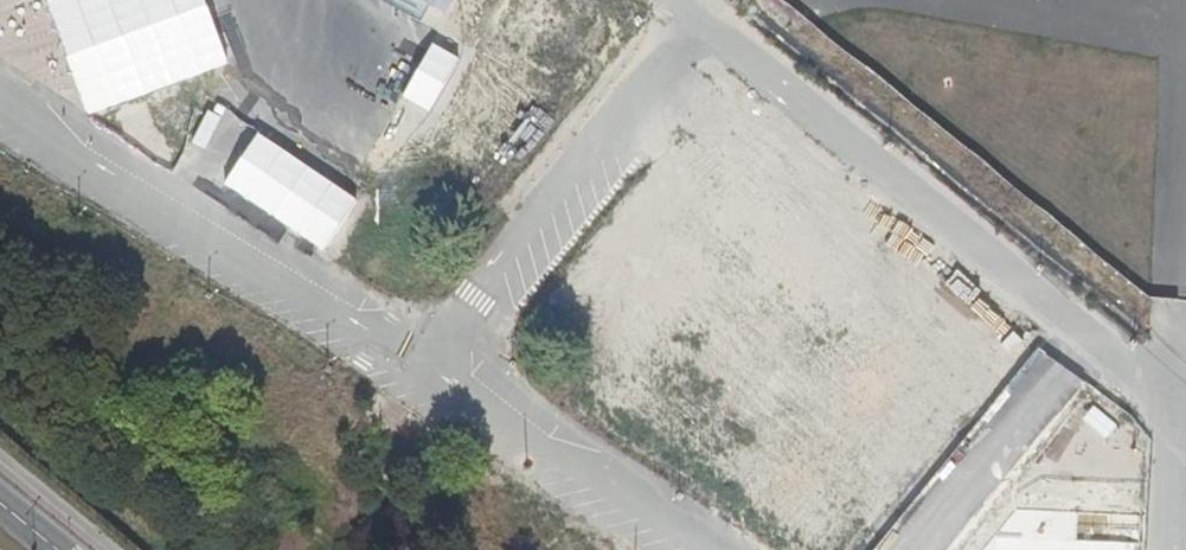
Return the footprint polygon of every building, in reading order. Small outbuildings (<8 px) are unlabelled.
[(1147,513),(1015,508),(981,549),(1145,549),(1147,513)]
